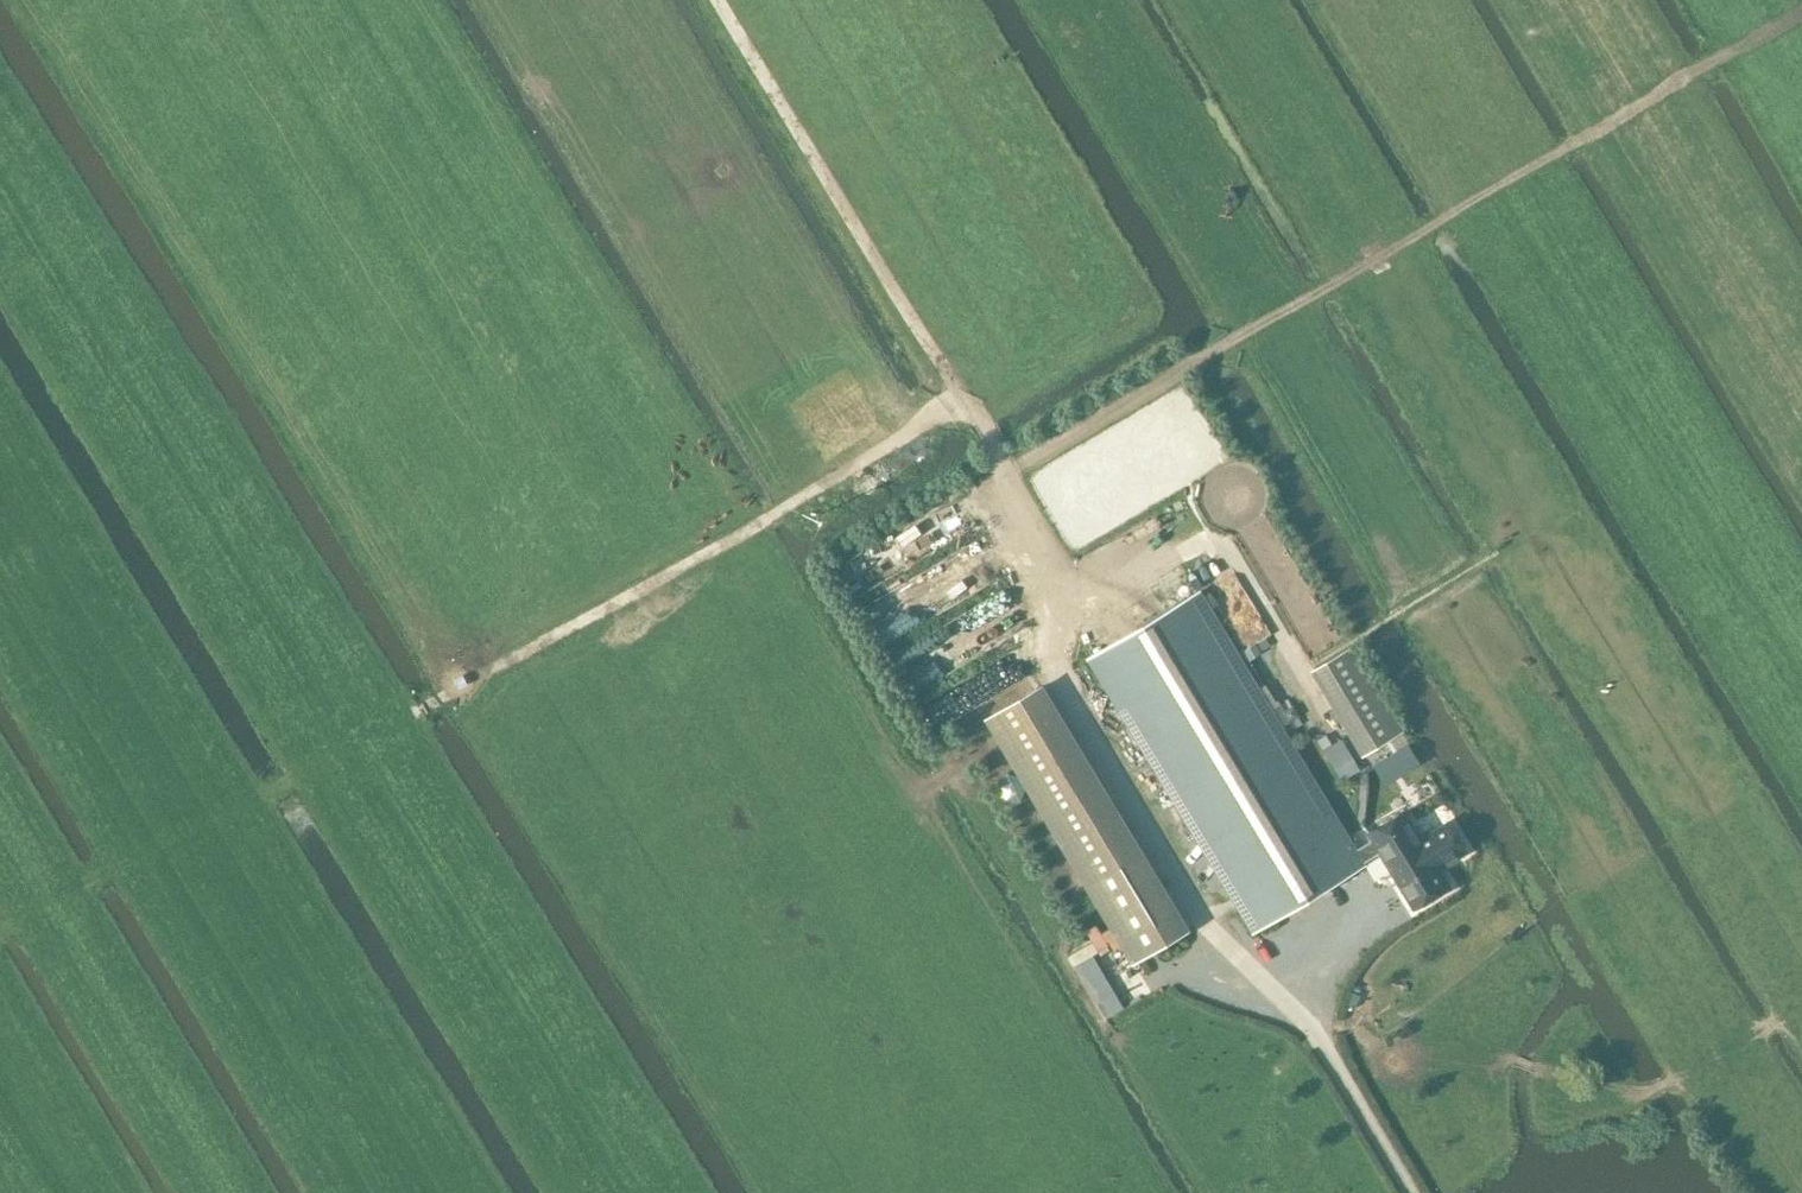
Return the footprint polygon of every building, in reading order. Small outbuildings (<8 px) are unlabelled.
[(1197,593),(1092,656),(1256,929),(1364,863),(1364,862),(1356,850),(1310,773),(1307,776),(1197,593)] [(1349,648),(1315,669),(1365,752),(1388,738),(1399,731),(1403,729),(1353,646),(1349,648)] [(1039,688),(990,718),(1136,961),(1186,931),(1039,688)] [(1361,769),(1342,739),(1334,744),(1324,750),(1343,780),(1361,769)] [(1373,840),(1356,850),(1364,862),(1381,852),(1414,908),(1449,887),(1436,865),(1444,860),(1446,864),(1467,851),(1449,822),(1420,840),(1403,812),(1369,833),(1373,840)]
